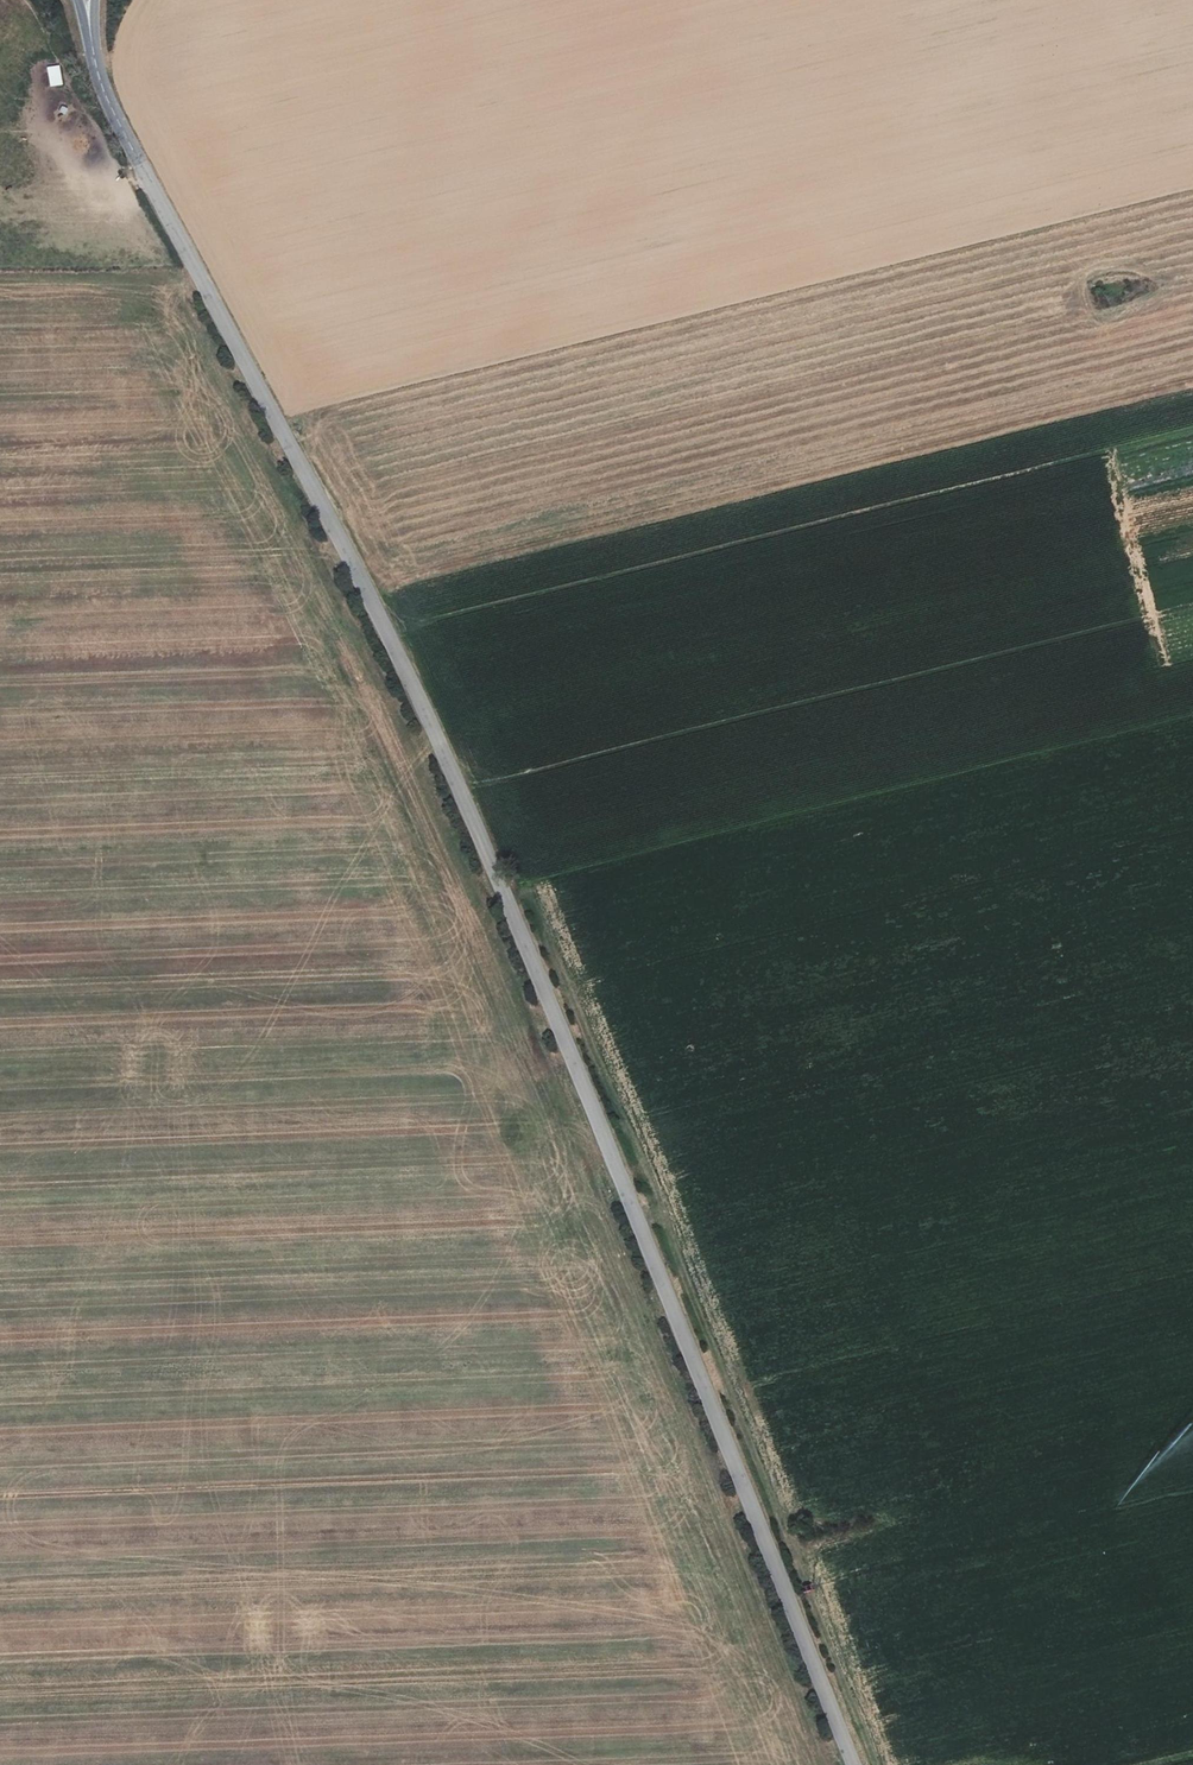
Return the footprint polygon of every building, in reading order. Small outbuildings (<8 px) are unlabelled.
[(63,85),(59,65),(46,68),(50,88),(63,85)]
